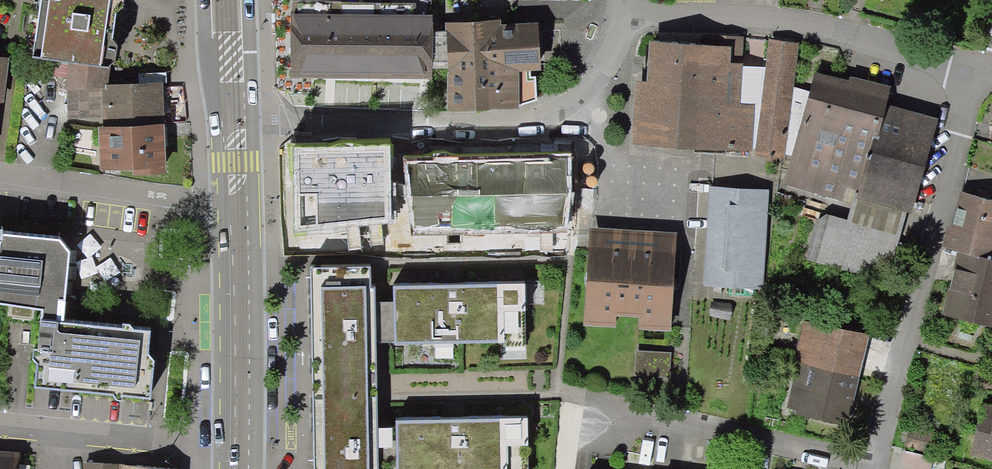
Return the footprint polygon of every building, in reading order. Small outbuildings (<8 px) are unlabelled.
[(22,56),(67,62),(62,89),(65,89),(66,116),(102,115),(102,126),(98,129),(98,166),(131,165),(132,173),(159,171),(156,86),(108,88),(108,66),(107,65),(113,60),(122,0),(30,0),(22,56)] [(428,69),(429,33),(429,0),(368,0),(368,5),(290,4),(290,74),(428,75),(428,69)] [(447,33),(429,33),(428,69),(448,69),(448,110),(513,110),(535,103),(533,79),(513,80),(513,69),(534,69),(534,28),(513,29),(496,29),(496,24),(447,26),(447,33)] [(732,45),(650,41),(648,82),(636,81),(632,146),(752,153),(753,148),(755,104),(740,103),(742,67),(742,65),(730,64),(732,45)] [(799,44),(770,41),(766,67),(756,148),(755,155),(785,159),(785,152),(793,88),(799,44)] [(756,148),(766,67),(742,67),(740,103),(755,104),(753,148),(756,148)] [(848,81),(816,72),(810,92),(792,156),(784,184),(852,204),(848,220),(817,211),(803,261),(886,284),(907,212),(911,213),(938,119),(887,104),(891,88),(849,76),(848,81)] [(810,92),(793,88),(785,152),(792,156),(810,92)] [(366,146),(318,146),(317,238),(401,238),(401,178),(366,177),(366,146)] [(758,194),(719,192),(713,280),(752,283),(758,194)] [(960,194),(945,248),(958,252),(942,312),(991,325),(991,202),(960,194)] [(66,251),(56,239),(0,234),(0,304),(39,310),(38,320),(54,321),(56,300),(62,300),(66,251)] [(673,249),(587,244),(581,322),(612,324),(612,311),(637,313),(637,326),(668,328),(673,249)] [(312,467),(319,468),(377,468),(377,466),(395,466),(394,425),(376,425),(374,342),(393,342),(392,300),(373,300),(373,263),(308,265),(312,467)] [(525,345),(525,339),(524,281),(391,284),(392,300),(393,342),(432,341),(432,347),(453,347),(452,340),(503,339),(503,346),(525,345)] [(731,303),(711,301),(710,318),(730,319),(731,303)] [(54,321),(38,320),(32,387),(149,398),(152,360),(145,353),(147,330),(54,321)] [(788,409),(841,421),(862,335),(804,321),(792,372),(797,373),(788,409)] [(633,372),(665,375),(666,354),(635,352),(633,372)] [(981,407),(969,452),(991,459),(991,410),(981,407)] [(526,415),(394,418),(394,425),(395,466),(395,468),(527,468),(526,415)] [(0,457),(0,468),(16,468),(17,458),(0,457)]
